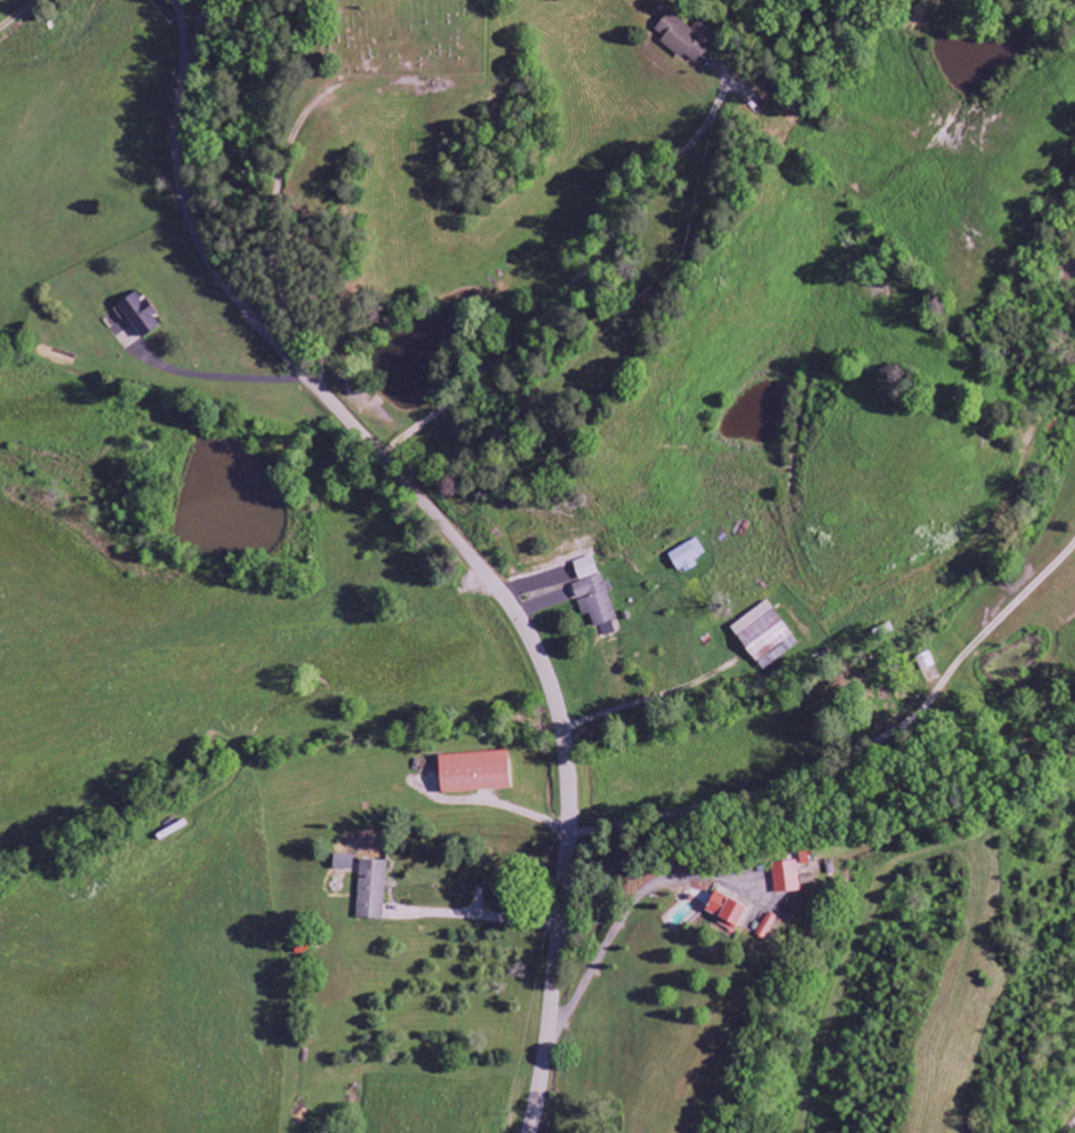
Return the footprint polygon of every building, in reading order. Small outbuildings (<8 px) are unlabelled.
[(700,21),(693,30),(671,11),(655,29),(664,37),(660,41),(683,60),(686,56),(695,64),(719,37),(700,21)] [(116,306),(142,339),(159,326),(151,317),(156,313),(144,298),(141,301),(134,292),(116,306)] [(682,575),(698,566),(694,561),(705,554),(696,539),(669,554),(682,575)] [(579,581),(598,574),(592,556),(572,563),(579,581)] [(580,612),(588,609),(593,628),(617,620),(608,592),(610,592),(604,575),(572,585),(580,612)] [(731,626),(761,671),(798,646),(769,601),(731,626)] [(936,665),(930,653),(915,660),(921,672),(936,665)] [(510,791),(508,752),(439,755),(440,794),(510,791)] [(386,920),(387,862),(359,861),(358,920),(386,920)] [(799,893),(798,869),(772,870),(773,894),(799,893)] [(799,877),(800,885),(814,884),(813,875),(799,877)] [(726,930),(735,934),(747,907),(713,893),(705,914),(729,924),(726,930)] [(765,938),(775,918),(767,914),(757,934),(765,938)]
